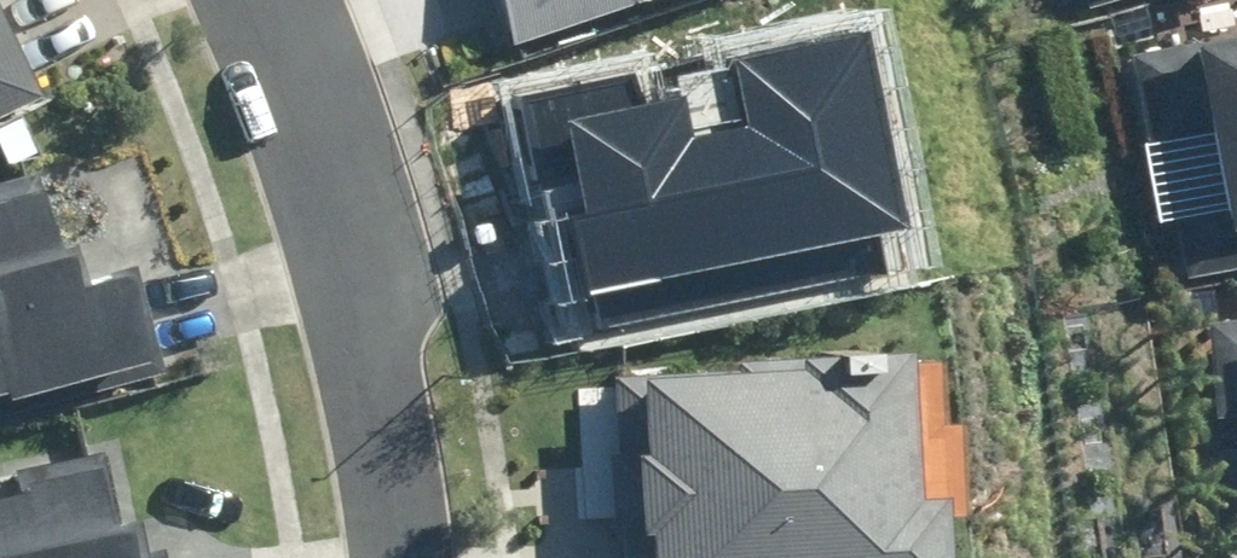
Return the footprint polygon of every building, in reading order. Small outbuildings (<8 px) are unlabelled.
[(509,45),(635,0),(492,0),(509,45)] [(41,94),(0,11),(0,114),(41,94)] [(1125,54),(1137,110),(1192,98),(1218,230),(1236,226),(1236,31),(1125,54)] [(158,368),(129,260),(75,275),(46,162),(7,172),(0,147),(0,409),(158,368)] [(1207,306),(1212,389),(1236,387),(1236,304),(1207,306)] [(646,557),(945,557),(931,344),(567,368),(577,519),(643,515),(646,557)] [(101,429),(0,454),(0,466),(5,485),(0,487),(0,557),(164,557),(161,546),(133,553),(101,429)]
